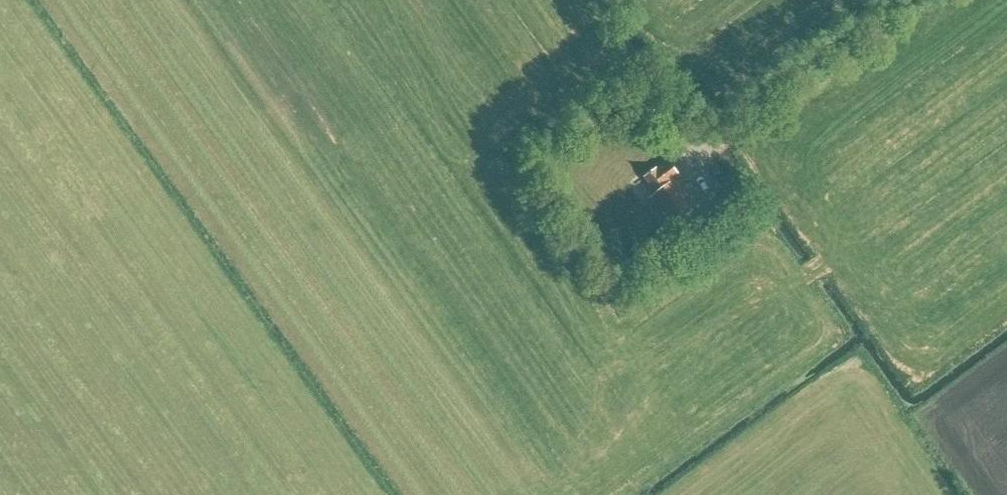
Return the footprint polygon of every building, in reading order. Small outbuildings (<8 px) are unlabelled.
[(674,231),(701,211),(677,179),(680,177),(667,161),(645,178),(656,193),(649,198),(674,231)]
